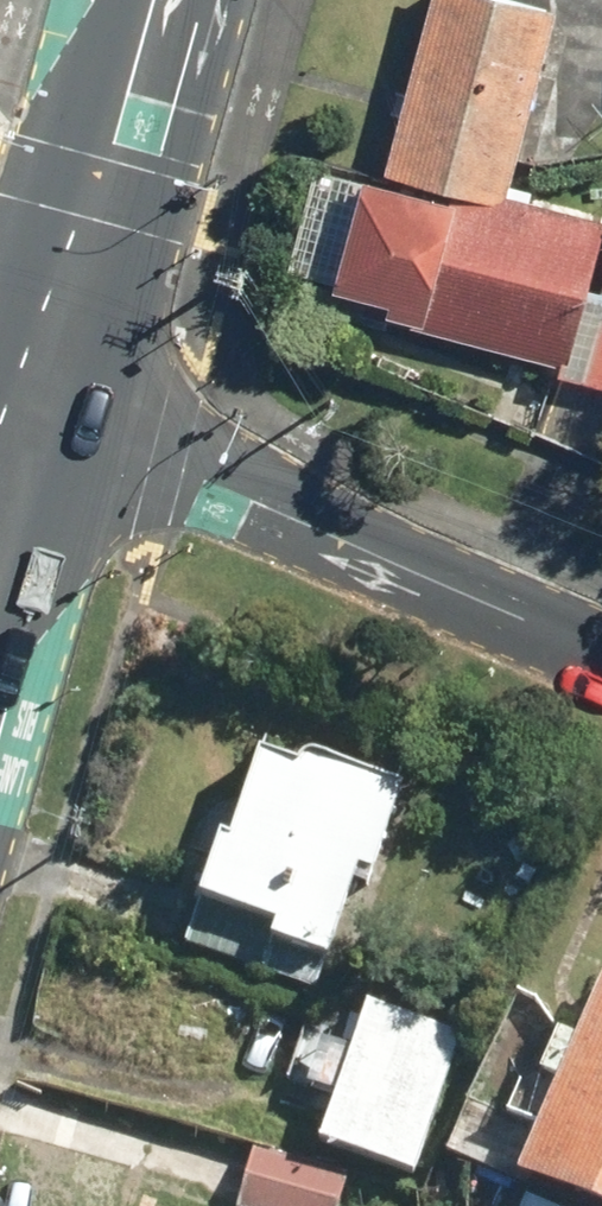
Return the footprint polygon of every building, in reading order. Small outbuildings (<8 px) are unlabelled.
[(519,0),(428,0),(382,173),(499,204),(551,9),(519,0)] [(500,211),(365,175),(335,289),(390,303),(387,312),(422,321),(420,330),(563,368),(601,223),(504,197),(500,211)] [(601,301),(582,381),(601,386),(601,301)] [(300,767),(262,753),(231,838),(222,835),(183,943),(318,991),(358,880),(371,884),(406,788),(306,751),(300,767)] [(601,974),(517,1174),(595,1205),(601,1205),(601,975),(601,974)] [(465,1041),(361,1007),(316,1142),(420,1177),(465,1041)] [(250,1147),(233,1205),(338,1205),(347,1175),(250,1147)] [(525,1195),(520,1205),(552,1205),(525,1195)]
